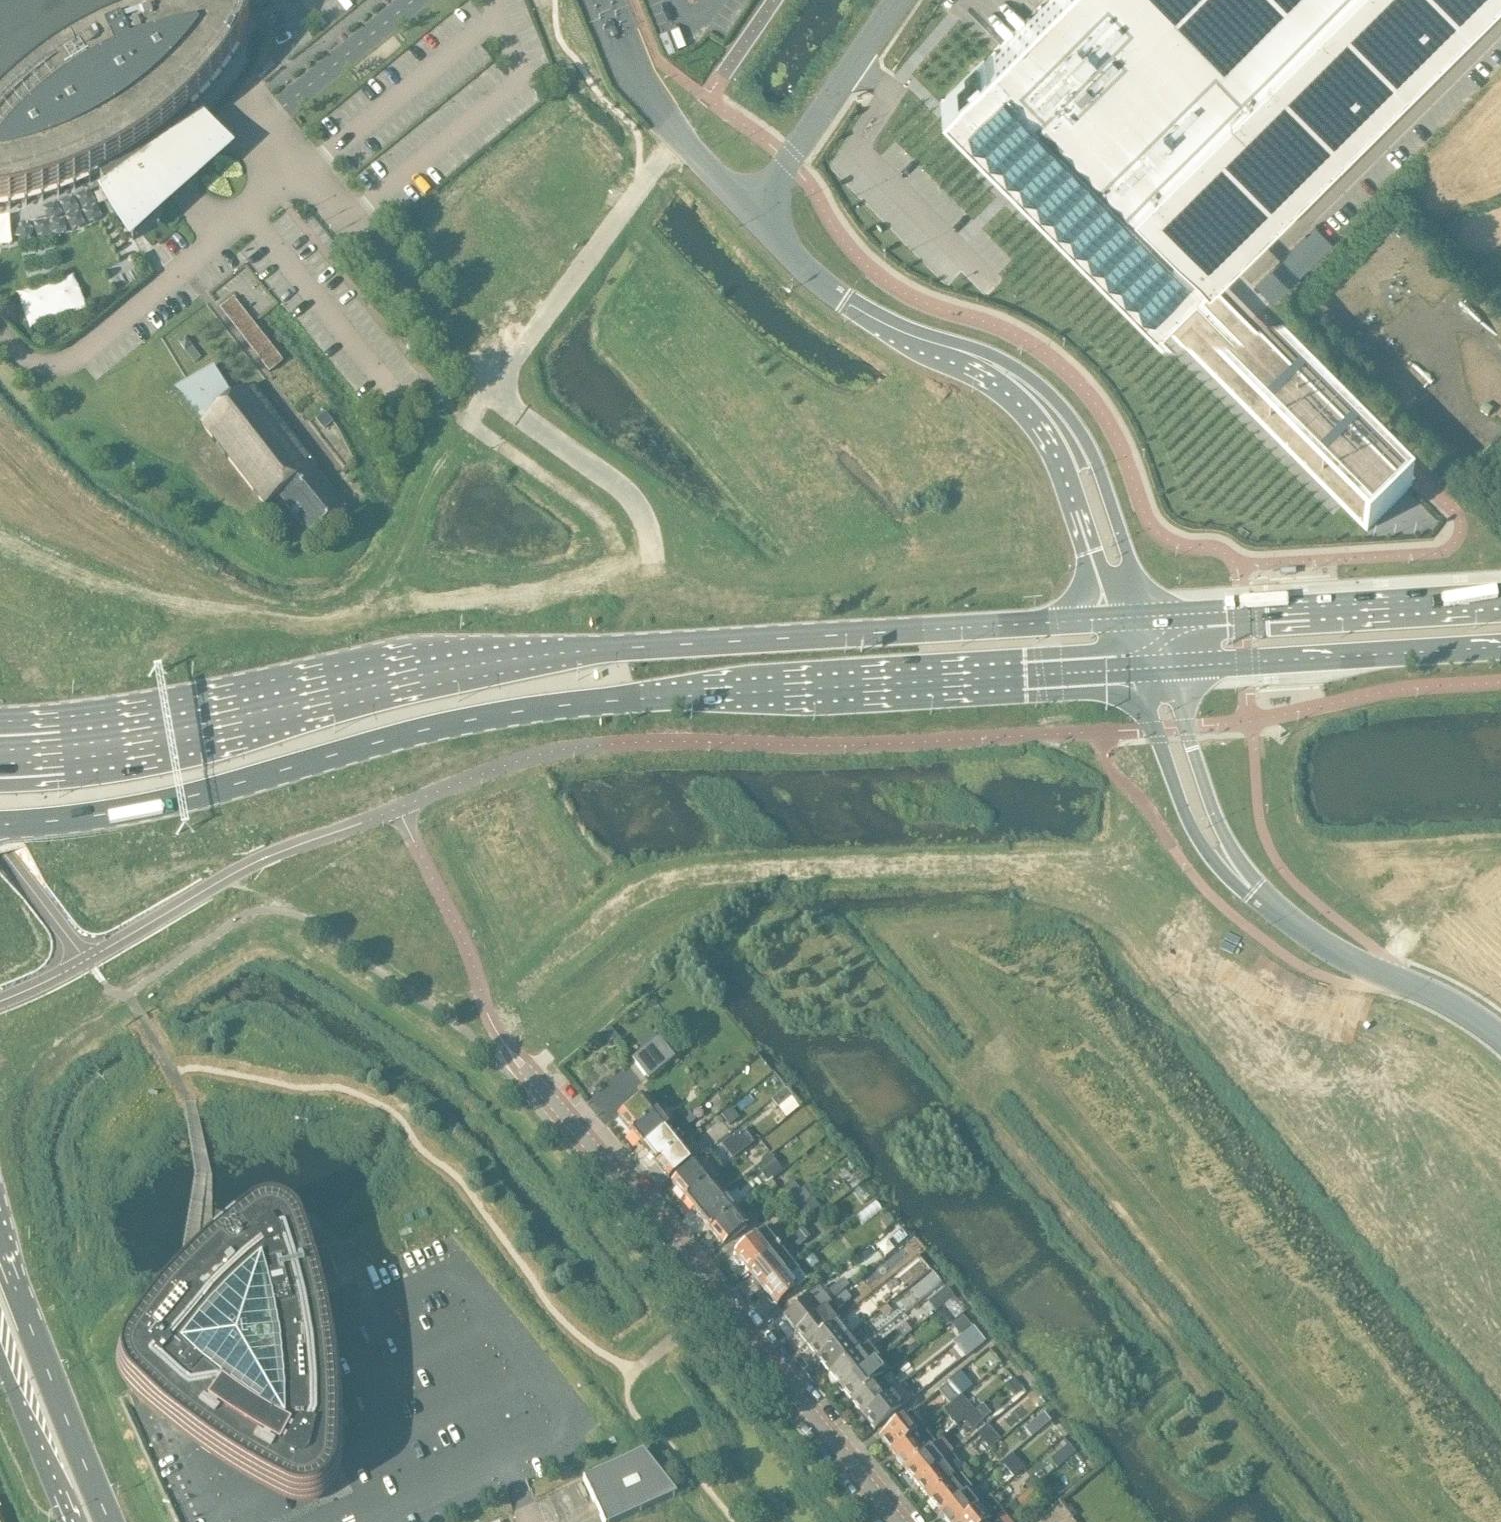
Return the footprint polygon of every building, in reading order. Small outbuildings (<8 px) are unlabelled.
[(221,78),(230,64),(238,51),(244,37),(249,22),(247,21),(245,27),(242,26),(237,18),(237,14),(243,15),(244,13),(228,10),(212,10),(197,10),(181,13),(164,17),(148,21),(133,26),(124,0),(5,0),(0,3),(0,103),(3,106),(0,109),(0,209),(10,208),(26,204),(42,200),(58,194),(74,188),(90,181),(99,177),(129,233),(136,229),(142,225),(147,220),(151,215),(154,209),(156,202),(157,195),(158,188),(157,182),(151,162),(151,157),(151,152),(152,147),(154,148),(155,147),(156,147),(157,146),(158,145),(159,144),(159,143),(160,142),(160,141),(160,140),(160,139),(160,138),(159,137),(176,123),(188,111),(189,112),(199,103),(210,91),(221,78)] [(940,102),(950,112),(965,109),(970,122),(982,126),(986,139),(999,143),(1003,156),(1016,160),(1020,173),(1033,177),(1037,190),(1050,194),(1054,207),(1067,211),(1071,224),(1084,228),(1088,241),(1100,245),(1105,258),(1117,262),(1122,275),(1134,279),(1138,292),(1152,296),(1185,263),(1197,275),(1199,273),(1219,253),(1474,0),(1045,0),(992,53),(984,60),(983,59),(978,64),(975,61),(963,73),(966,76),(940,102)] [(1315,226),(1255,285),(1271,302),(1272,302),(1332,243),(1331,242),(1315,226)] [(317,467),(262,396),(254,385),(238,398),(213,366),(174,389),(202,425),(265,507),(279,496),(310,537),(345,510),(314,469),(317,467)] [(1487,403),(1481,411),(1490,417),(1495,409),(1487,403)] [(648,1081),(674,1060),(658,1041),(632,1061),(648,1081)] [(786,1090),(771,1101),(777,1109),(792,1097),(786,1090)] [(631,1133),(655,1114),(642,1098),(618,1117),(631,1133)] [(731,1108),(721,1116),(730,1126),(740,1118),(731,1108)] [(690,1112),(674,1124),(680,1132),(696,1120),(690,1112)] [(643,1148),(667,1129),(655,1114),(631,1133),(643,1148)] [(655,1163),(679,1144),(667,1129),(643,1148),(655,1163)] [(753,1143),(741,1129),(721,1146),(732,1160),(753,1143)] [(668,1179),(692,1160),(679,1144),(655,1163),(668,1179)] [(770,1156),(756,1168),(768,1182),(782,1171),(770,1156)] [(684,1199),(708,1180),(696,1165),(672,1184),(684,1199)] [(697,1215),(721,1196),(708,1180),(684,1199),(697,1215)] [(793,1182),(781,1192),(788,1201),(800,1191),(793,1182)] [(795,1214),(811,1201),(803,1191),(787,1204),(795,1214)] [(709,1231),(734,1211),(721,1196),(697,1215),(709,1231)] [(335,1333),(333,1318),(331,1310),(329,1302),(327,1295),(323,1279),(321,1270),(316,1254),(311,1240),(307,1229),(305,1225),(303,1222),(301,1219),(298,1216),(295,1213),(292,1210),(289,1208),(285,1206),(281,1205),(277,1204),(273,1203),(269,1203),(265,1203),(261,1204),(257,1205),(253,1206),(249,1208),(246,1210),(242,1212),(239,1215),(237,1218),(227,1227),(218,1235),(209,1243),(190,1259),(177,1271),(162,1288),(150,1301),(123,1336),(121,1339),(119,1343),(117,1347),(116,1351),(115,1355),(115,1359),(115,1363),(116,1367),(117,1371),(118,1375),(120,1379),(122,1382),(125,1385),(128,1388),(139,1400),(149,1409),(160,1419),(170,1428),(181,1437),(192,1445),(205,1454),(217,1463),(230,1471),(243,1479),(257,1487),(270,1494),(284,1501),(288,1503),(292,1504),(296,1505),(300,1505),(304,1505),(308,1505),(312,1504),(316,1503),(320,1501),(323,1499),(327,1496),(330,1494),(332,1491),(335,1487),(337,1484),(339,1480),(340,1476),(341,1472),(341,1468),(342,1453),(343,1438),(343,1423),(343,1408),(342,1393),(341,1378),(339,1363),(338,1347),(335,1333)] [(722,1247),(746,1227),(734,1211),(709,1231),(722,1247)] [(748,1274),(778,1250),(779,1249),(764,1232),(734,1257),(735,1258),(734,1261),(738,1266),(741,1266),(748,1274)] [(762,1292),(792,1267),(778,1250),(748,1274),(754,1281),(753,1285),(758,1291),(761,1290),(762,1292)] [(818,1263),(809,1271),(819,1283),(828,1275),(818,1263)] [(776,1309),(806,1284),(792,1267),(762,1292),(768,1299),(767,1302),(771,1307),(775,1307),(776,1309)] [(933,1274),(924,1281),(932,1291),(941,1283),(933,1274)] [(946,1288),(936,1296),(944,1307),(954,1298),(946,1288)] [(796,1332),(818,1314),(829,1305),(817,1291),(784,1318),(796,1332)] [(851,1299),(845,1292),(832,1303),(837,1310),(851,1299)] [(807,1347),(836,1322),(840,1319),(829,1305),(818,1314),(796,1332),(807,1347)] [(962,1316),(950,1325),(958,1335),(970,1326),(962,1316)] [(855,1318),(847,1325),(852,1332),(861,1325),(855,1318)] [(818,1360),(847,1336),(836,1322),(807,1347),(818,1360)] [(830,1374),(859,1351),(847,1336),(818,1360),(830,1374)] [(915,1343),(906,1351),(909,1355),(919,1348),(915,1343)] [(840,1387),(869,1364),(859,1351),(830,1374),(840,1387)] [(939,1372),(932,1362),(920,1371),(924,1377),(932,1377),(939,1372)] [(851,1401),(879,1379),(880,1378),(869,1364),(840,1387),(851,1401)] [(862,1415),(890,1392),(879,1379),(851,1401),(862,1415)] [(938,1392),(949,1405),(960,1396),(949,1383),(938,1392)] [(874,1430),(902,1407),(890,1392),(862,1415),(874,1430)] [(956,1426),(963,1420),(974,1412),(961,1396),(943,1410),(956,1426)] [(974,1412),(963,1420),(972,1430),(983,1421),(982,1421),(974,1412)] [(890,1453),(921,1429),(909,1414),(879,1439),(890,1453)] [(1043,1414),(1033,1422),(1041,1430),(1050,1422),(1043,1414)] [(999,1440),(986,1425),(975,1434),(988,1449),(999,1440)] [(903,1468),(933,1444),(921,1429),(890,1453),(903,1468)] [(915,1483),(945,1459),(933,1444),(903,1468),(915,1483)] [(1068,1445),(1059,1452),(1066,1461),(1075,1453),(1068,1445)] [(642,1452),(583,1479),(602,1521),(618,1521),(677,1496),(642,1452)] [(1024,1469),(1012,1455),(1001,1464),(1014,1478),(1024,1469)] [(927,1498),(957,1474),(945,1459),(915,1483),(927,1498)] [(939,1513),(969,1489),(957,1474),(927,1498),(939,1513)] [(981,1504),(969,1489),(939,1513),(946,1521),(959,1521),(981,1504)] [(993,1519),(981,1504),(959,1521),(989,1521),(993,1519)]
